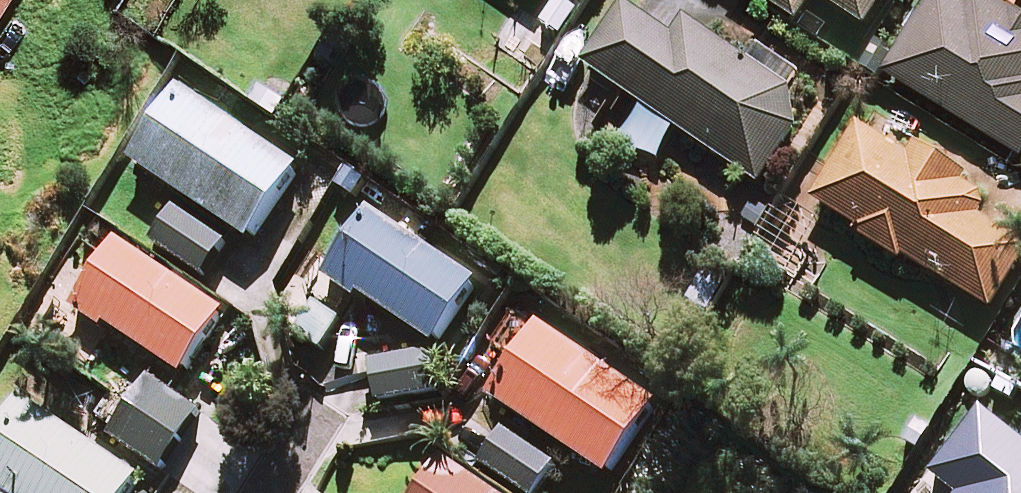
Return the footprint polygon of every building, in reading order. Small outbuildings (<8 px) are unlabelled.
[(798,27),(815,1),(865,32),(886,0),(755,0),(798,27)] [(982,0),(935,0),(890,77),(1020,153),(1020,23),(982,0)] [(676,45),(624,10),(583,70),(758,189),(822,96),(761,55),(752,68),(689,25),(676,45)] [(298,175),(182,97),(133,170),(249,248),(298,175)] [(859,130),(813,208),(989,313),(1020,260),(1020,247),(978,221),(992,197),(914,151),(909,160),(859,130)] [(820,226),(781,203),(750,256),(789,279),(820,226)] [(226,248),(175,214),(153,248),(203,282),(226,248)] [(476,289),(372,218),(329,280),(433,352),(476,289)] [(224,318),(119,248),(78,310),(182,381),(224,318)] [(657,410),(538,333),(491,407),(610,484),(657,410)] [(437,397),(430,356),(371,366),(378,407),(437,397)] [(196,418),(149,388),(112,444),(160,474),(196,418)] [(22,405),(0,439),(0,492),(131,492),(138,483),(22,405)] [(505,435),(482,468),(517,492),(539,492),(555,470),(505,435)] [(443,467),(426,492),(483,492),(443,467)]
